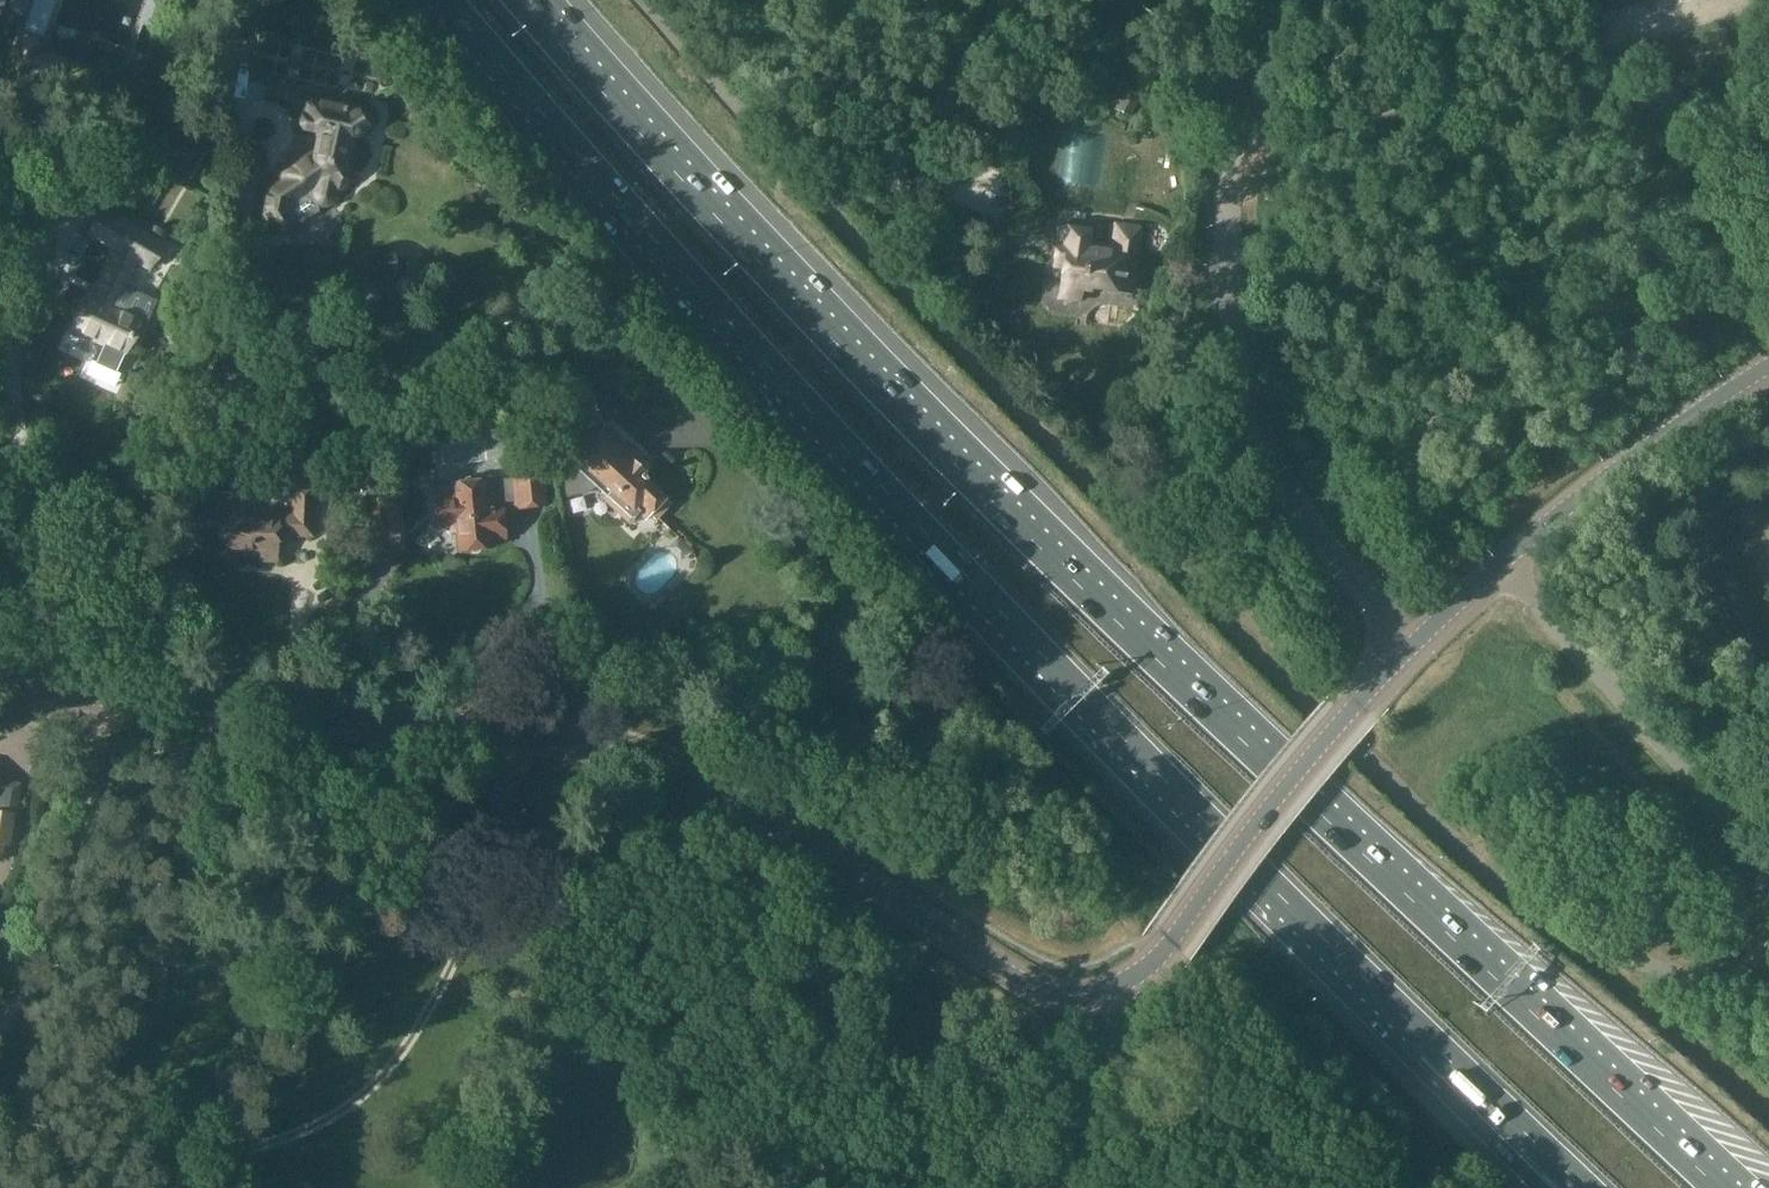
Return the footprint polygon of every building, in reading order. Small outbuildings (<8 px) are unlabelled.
[(31,0),(11,0),(7,11),(25,17),(31,0)] [(139,24),(158,30),(161,24),(166,26),(172,9),(166,7),(168,0),(148,0),(139,24)] [(15,36),(3,72),(57,91),(68,59),(46,52),(47,47),(15,36)] [(1138,98),(1124,91),(1116,109),(1130,116),(1138,98)] [(321,133),(316,153),(313,152),(277,176),(280,182),(268,189),(263,214),(265,214),(265,219),(266,222),(269,226),(273,231),(278,234),(283,234),(288,233),(293,228),(295,224),(295,221),(302,224),(320,212),(319,205),(323,207),(328,207),(331,205),(335,202),(337,198),(338,191),(355,180),(346,165),(351,140),(373,126),(374,117),(370,110),(307,97),(300,128),(321,133)] [(229,212),(245,216),(249,172),(234,171),(229,212)] [(225,188),(212,187),(209,209),(223,210),(225,188)] [(91,294),(73,332),(104,346),(96,363),(117,373),(125,355),(140,322),(147,326),(158,301),(127,287),(137,265),(147,271),(157,255),(164,243),(106,208),(89,236),(113,250),(93,295),(91,294)] [(1090,231),(1059,227),(1054,265),(1063,267),(1059,298),(1080,301),(1082,289),(1091,291),(1092,287),(1111,289),(1113,277),(1133,279),(1140,228),(1112,224),(1109,250),(1088,247),(1090,231)] [(394,364),(377,361),(374,376),(390,380),(394,364)] [(606,424),(590,386),(562,398),(575,430),(584,427),(596,437),(572,463),(571,463),(555,469),(560,498),(591,491),(596,486),(623,512),(621,514),(633,526),(645,513),(642,511),(644,509),(657,521),(672,504),(646,480),(648,478),(646,476),(648,473),(641,465),(645,461),(606,424)] [(454,484),(433,486),(435,499),(437,526),(451,525),(452,532),(458,532),(460,551),(492,548),(491,538),(506,537),(503,512),(516,510),(516,508),(547,505),(543,463),(511,465),(513,478),(479,482),(454,485),(454,484)] [(201,492),(200,518),(222,519),(220,553),(259,555),(261,555),(261,550),(279,551),(280,535),(313,536),(315,494),(295,493),(294,517),(244,514),(245,493),(201,492)] [(372,500),(375,531),(373,531),(375,555),(407,552),(405,528),(401,528),(399,502),(396,502),(396,498),(372,500)] [(5,863),(8,846),(12,847),(17,814),(16,814),(0,812),(0,862),(5,863)]
